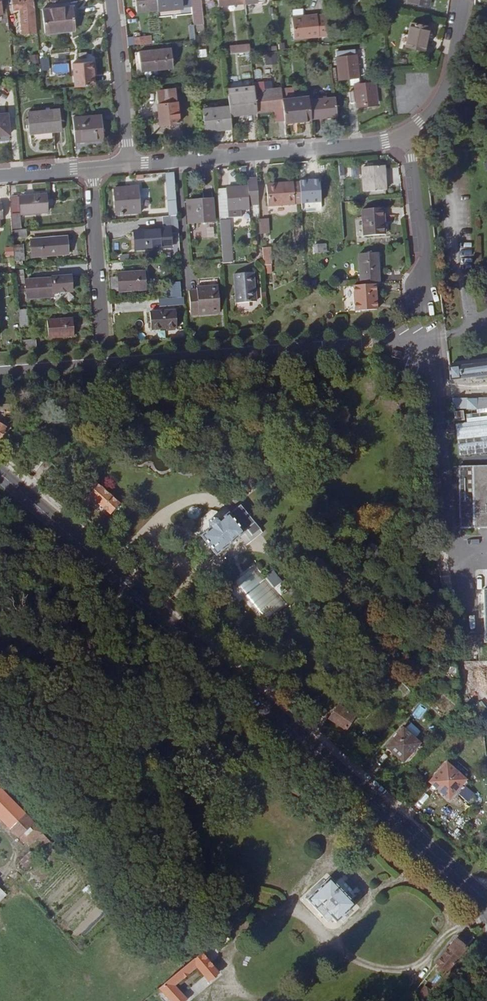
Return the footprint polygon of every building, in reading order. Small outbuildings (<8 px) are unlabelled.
[(33,0),(10,0),(11,10),(13,10),(13,12),(23,11),(25,24),(23,25),(24,33),(36,32),(33,0)] [(156,0),(135,0),(136,11),(157,9),(156,0)] [(157,9),(191,6),(191,4),(191,0),(156,0),(157,9)] [(191,6),(193,24),(204,22),(202,2),(191,4),(191,6)] [(74,6),(43,10),(46,33),(76,30),(74,6)] [(296,38),(329,35),(327,15),(306,18),(306,16),(293,17),(296,38)] [(413,23),(407,46),(425,50),(430,26),(413,23)] [(134,37),(135,46),(148,45),(147,36),(134,37)] [(248,44),(231,46),(232,53),(249,51),(248,44)] [(139,51),(141,70),(173,67),(170,48),(139,51)] [(337,57),(339,78),(358,76),(356,55),(354,56),(354,50),(347,51),(347,57),(337,57)] [(30,56),(31,65),(39,64),(38,55),(30,56)] [(39,57),(41,73),(48,72),(47,59),(43,59),(43,57),(39,57)] [(92,63),(73,65),(75,88),(95,86),(92,63)] [(256,91),(258,113),(274,111),(284,110),(283,101),(282,91),(282,89),(262,91),(262,83),(255,84),(256,91)] [(378,84),(355,87),(358,108),(380,106),(378,84)] [(157,104),(159,126),(179,123),(177,102),(175,88),(156,90),(157,104)] [(282,91),(283,101),(293,100),(292,89),(282,91)] [(230,116),(258,113),(256,91),(228,94),(229,107),(230,116)] [(453,95),(449,101),(454,104),(459,98),(453,95)] [(285,123),(311,121),(311,120),(309,101),(309,98),(293,100),(283,101),(284,110),(285,123)] [(311,120),(338,117),(336,98),(309,101),(311,120)] [(204,131),(231,129),(230,116),(229,107),(202,110),(204,131)] [(60,110),(32,113),(34,134),(62,131),(60,110)] [(276,125),(285,123),(284,110),(274,111),(276,125)] [(102,114),(74,117),(76,142),(105,139),(102,114)] [(248,179),(247,166),(216,169),(223,259),(232,258),(230,232),(227,233),(226,220),(229,220),(229,210),(250,208),(250,204),(248,179)] [(384,167),(364,168),(366,193),(386,191),(384,167)] [(259,203),(257,178),(248,179),(250,204),(259,203)] [(168,200),(170,217),(178,216),(175,182),(168,182),(168,200)] [(295,204),(293,182),(281,183),(282,187),(267,188),(268,206),(295,204)] [(302,204),(300,182),(293,182),(295,204),(302,204)] [(330,183),(310,184),(312,198),(331,197),(330,183)] [(116,190),(118,215),(141,213),(139,188),(116,190)] [(20,197),(21,214),(47,212),(46,195),(20,197)] [(17,197),(10,197),(12,226),(12,229),(20,228),(17,197)] [(189,223),(214,221),(212,200),(187,202),(189,223)] [(364,210),(366,236),(387,235),(385,209),(364,210)] [(170,217),(166,217),(167,226),(172,225),(172,233),(179,232),(178,216),(170,217)] [(261,220),(262,234),(270,233),(269,219),(261,220)] [(26,229),(12,231),(13,240),(27,238),(26,229)] [(170,229),(145,231),(146,248),(171,246),(170,229)] [(33,257),(69,254),(68,236),(31,239),(33,257)] [(14,246),(15,260),(24,259),(23,245),(14,246)] [(265,274),(273,274),(272,246),(263,247),(265,274)] [(375,284),(379,284),(376,254),(359,255),(361,285),(375,284)] [(236,301),(255,300),(254,287),(253,269),(234,271),(236,301)] [(119,277),(120,291),(146,289),(144,271),(119,274),(119,277)] [(27,280),(29,297),(53,296),(53,291),(59,291),(58,280),(52,281),(52,277),(27,280)] [(112,292),(120,291),(119,277),(111,278),(112,292)] [(172,298),(181,297),(180,281),(171,281),(172,298)] [(354,286),(355,311),(377,310),(375,284),(361,285),(354,286)] [(192,314),(220,312),(218,286),(197,288),(197,290),(190,291),(192,314)] [(172,298),(165,298),(165,305),(181,304),(181,297),(172,298)] [(19,310),(27,309),(33,309),(32,301),(18,302),(19,310)] [(19,310),(20,325),(28,324),(27,309),(19,310)] [(176,310),(150,312),(151,329),(177,327),(176,310)] [(47,319),(49,337),(75,336),(74,318),(47,319)] [(21,341),(22,350),(38,349),(37,339),(21,341)] [(449,368),(450,381),(472,379),(486,378),(486,365),(449,368)] [(486,414),(486,399),(452,400),(453,409),(478,410),(478,415),(486,414)] [(459,458),(471,457),(486,455),(486,414),(478,415),(462,417),(463,425),(455,426),(459,458)] [(473,531),(484,531),(486,530),(486,468),(472,469),(473,531)] [(112,513),(120,503),(95,481),(74,505),(77,507),(79,505),(85,510),(95,498),(112,513)] [(245,531),(255,522),(241,504),(230,513),(229,512),(220,519),(219,517),(213,517),(208,521),(209,528),(200,535),(201,536),(195,542),(210,560),(216,555),(218,556),(246,532),(245,531)] [(255,566),(236,582),(267,620),(287,603),(255,566)] [(422,658),(429,647),(424,644),(414,640),(408,648),(422,658)] [(444,674),(459,685),(457,668),(452,664),(444,674)] [(339,705),(330,719),(347,729),(355,716),(339,705)] [(404,728),(388,747),(404,761),(420,743),(404,728)] [(447,763),(431,782),(450,799),(466,780),(447,763)] [(459,793),(468,802),(475,794),(467,786),(459,793)] [(53,843),(0,790),(0,817),(20,837),(20,836),(29,845),(39,834),(51,846),(53,843)] [(337,924),(357,905),(331,878),(307,900),(329,923),(333,919),(337,924)] [(448,974),(468,949),(457,941),(437,966),(448,974)] [(160,988),(170,1000),(185,1000),(181,996),(173,986),(197,967),(205,977),(209,982),(218,974),(201,954),(184,968),(160,988)] [(181,996),(205,977),(197,967),(173,986),(181,996)] [(433,992),(427,987),(418,999),(421,1000),(426,1000),(433,992)]
